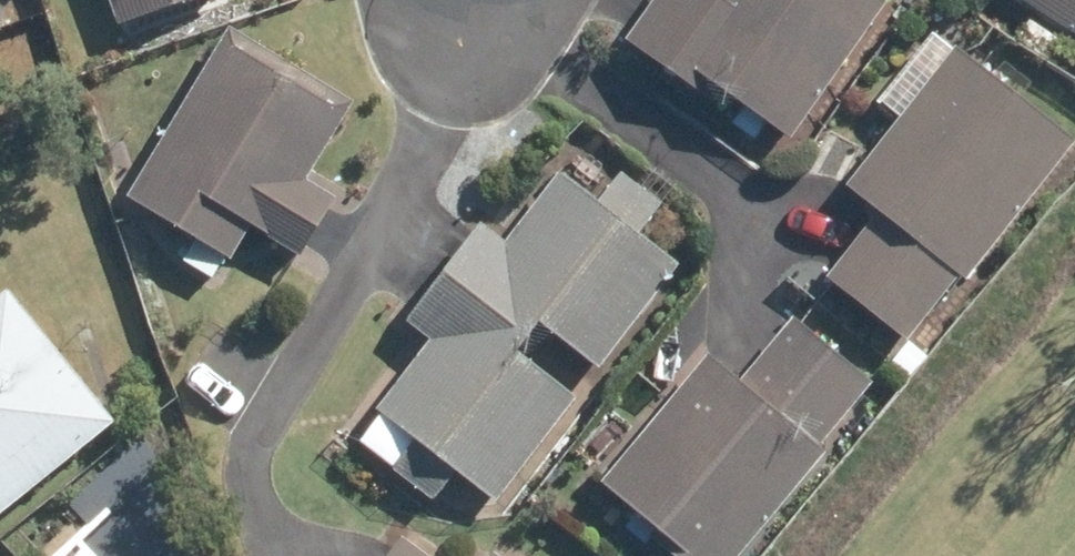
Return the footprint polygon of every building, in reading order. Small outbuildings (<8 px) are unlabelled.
[(112,24),(181,0),(103,0),(112,24)] [(624,45),(707,104),(717,89),(740,106),(727,125),(751,142),(766,120),(790,136),(882,3),(877,0),(655,0),(624,45)] [(1074,34),(1074,0),(1019,0),(1074,34)] [(1026,22),(1013,42),(1045,64),(1059,44),(1026,22)] [(204,39),(169,96),(182,104),(120,200),(193,244),(182,260),(209,277),(221,258),(227,261),(248,227),(296,256),(330,200),(301,182),(349,104),(228,30),(217,47),(204,39)] [(899,119),(843,188),(877,215),(824,281),(904,344),(960,276),(966,281),(1073,145),(933,34),(878,102),(899,119)] [(480,228),(441,275),(520,340),(537,321),(597,369),(676,271),(635,237),(658,208),(619,174),(593,207),(559,178),(503,246),(480,228)] [(429,343),(375,410),(414,443),(392,471),(430,501),(456,470),(492,499),(574,400),(512,350),(520,340),(441,275),(403,322),(429,343)] [(107,428),(5,297),(0,300),(0,512),(107,428)] [(600,486),(636,515),(628,524),(668,555),(741,555),(823,456),(816,450),(870,386),(788,319),(735,383),(704,358),(600,486)]
